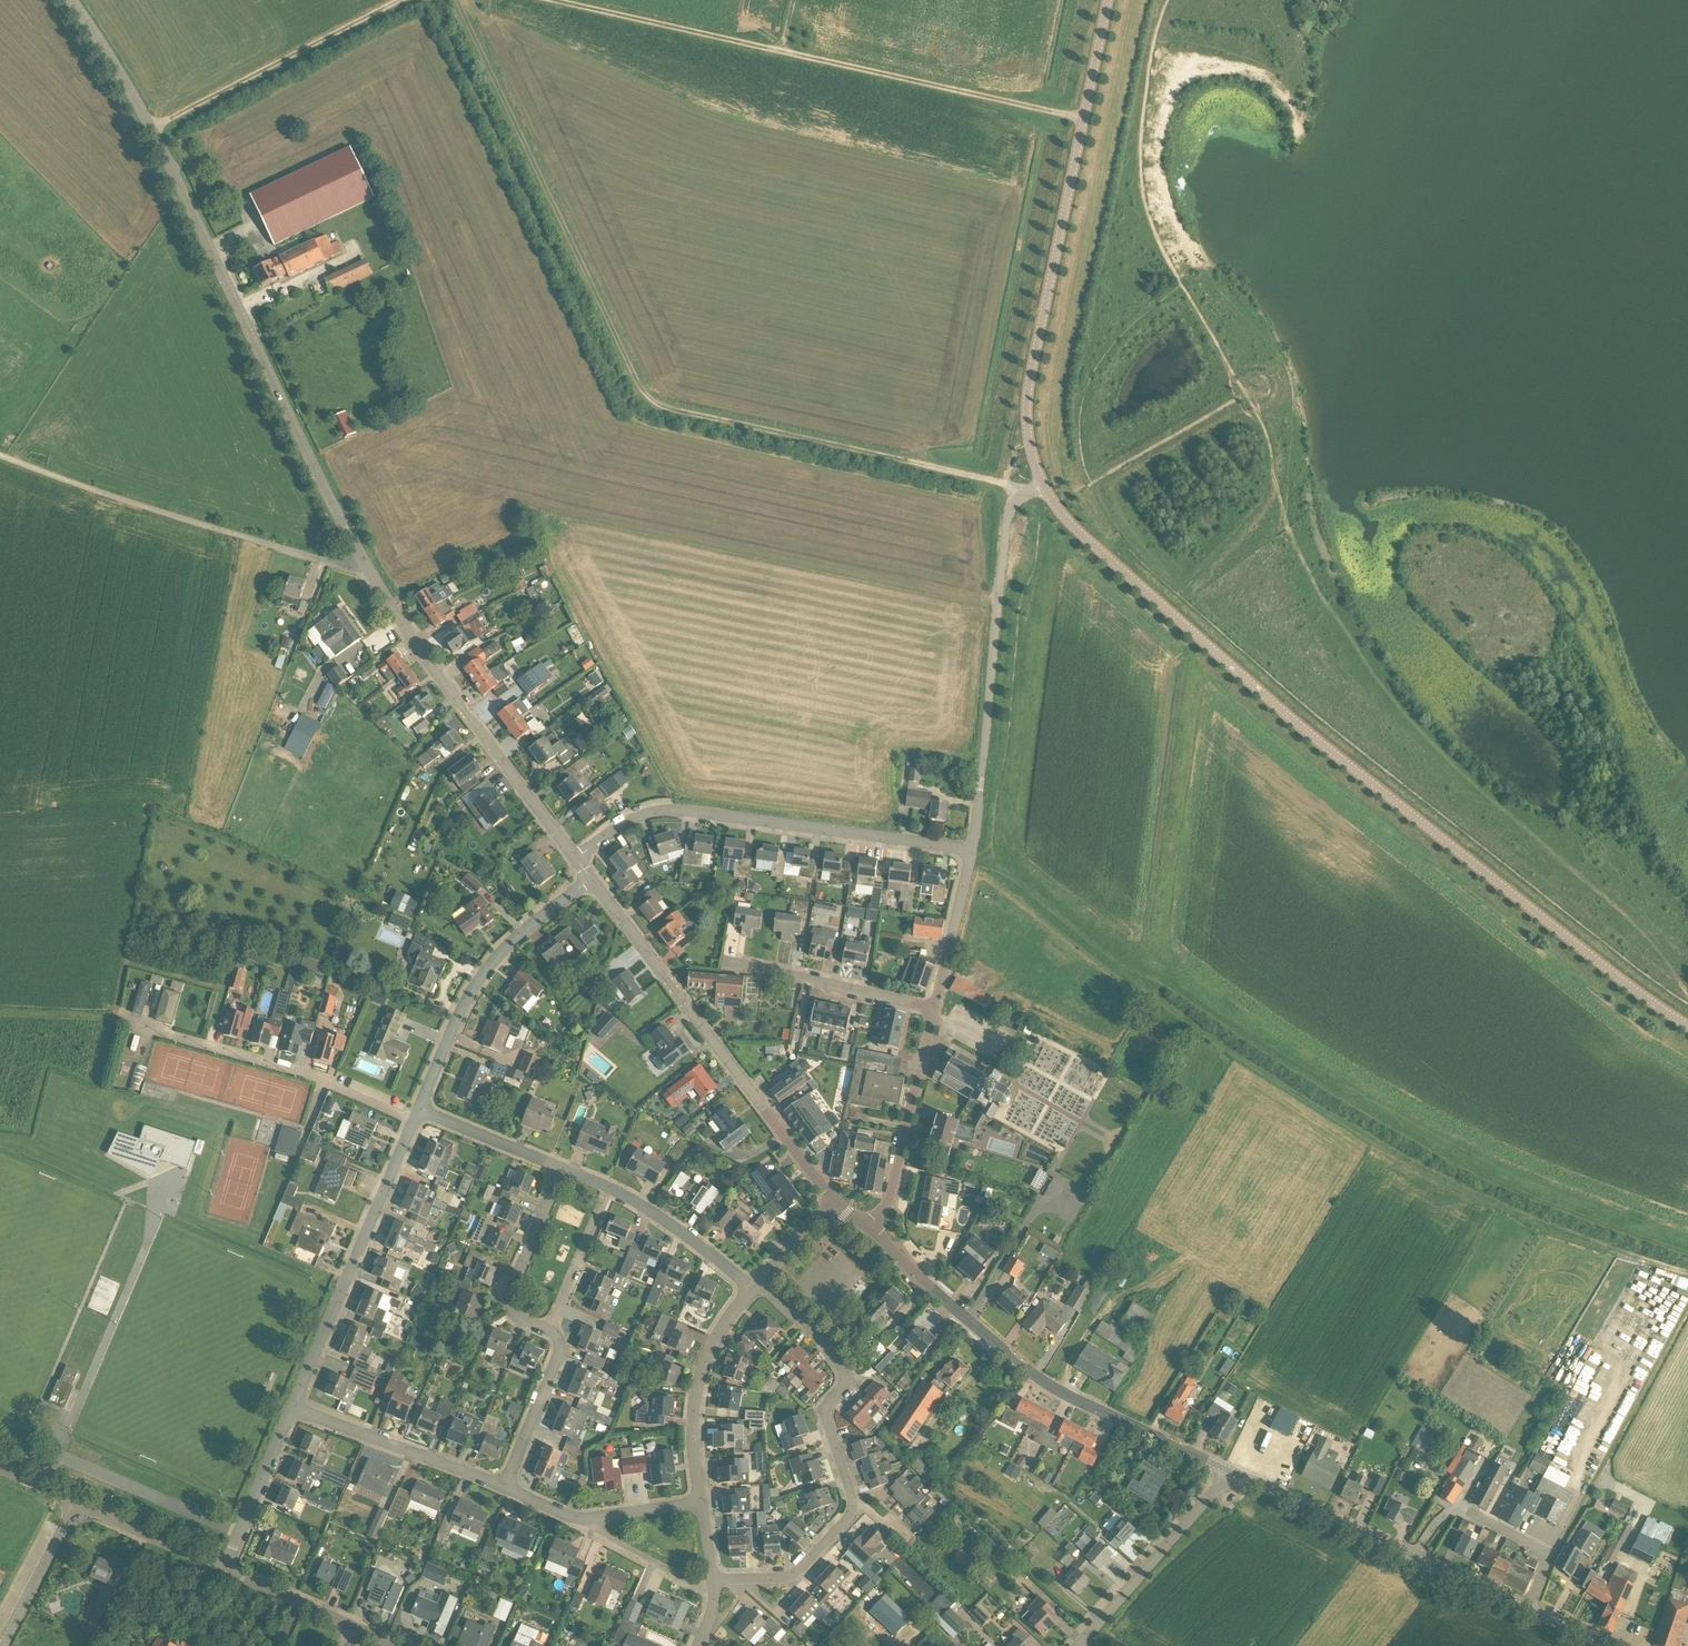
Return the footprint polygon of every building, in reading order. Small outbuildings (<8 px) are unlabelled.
[(275,246),(285,241),(375,198),(351,148),(251,196),(275,246)] [(263,287),(273,282),(288,275),(290,278),(343,253),(338,243),(332,246),(327,236),(255,270),(263,287)] [(332,295),(373,275),(367,261),(326,281),(332,295)] [(345,439),(355,435),(358,433),(347,411),(344,413),(334,417),(345,439)] [(528,560),(539,554),(536,549),(525,555),(528,560)] [(546,566),(540,569),(545,580),(552,577),(546,566)] [(460,568),(440,577),(444,584),(463,575),(460,568)] [(301,600),(306,584),(290,578),(282,602),(296,606),(295,611),(303,614),(307,602),(301,600)] [(528,587),(524,580),(514,585),(518,592),(528,587)] [(442,602),(448,599),(454,595),(448,586),(445,588),(444,586),(442,588),(438,583),(416,597),(426,613),(442,602)] [(534,596),(534,597),(540,594),(536,586),(530,589),(534,596)] [(436,628),(455,616),(451,610),(454,609),(448,599),(442,602),(426,613),(436,628)] [(460,622),(478,610),(473,603),(459,613),(460,614),(456,617),(460,622)] [(336,657),(361,639),(340,610),(315,628),(336,657)] [(482,616),(479,612),(478,610),(460,622),(462,625),(458,627),(460,630),(445,640),(454,654),(461,649),(462,650),(479,638),(470,625),(482,616)] [(291,638),(284,636),(275,667),(282,669),(291,638)] [(518,654),(524,651),(523,650),(527,648),(522,639),(512,644),(518,654)] [(474,683),(489,672),(483,664),(501,651),(495,642),(482,651),(479,647),(469,654),(475,663),(465,670),(474,683)] [(390,683),(397,677),(408,669),(398,655),(388,662),(380,668),(383,673),(390,683)] [(360,683),(377,670),(373,665),(373,664),(356,676),(360,683)] [(489,673),(489,672),(474,683),(484,696),(493,690),(499,698),(510,690),(503,681),(509,677),(500,666),(489,673)] [(337,688),(349,680),(339,667),(328,675),(337,688)] [(401,698),(419,684),(408,669),(397,677),(404,686),(396,692),(401,698)] [(538,675),(543,672),(541,670),(539,671),(537,669),(534,671),(533,670),(518,682),(523,689),(540,677),(538,675)] [(540,677),(523,689),(528,696),(544,684),(543,683),(548,679),(543,672),(538,675),(540,677)] [(589,677),(592,683),(599,678),(596,672),(589,677)] [(318,705),(326,710),(337,688),(328,684),(318,705)] [(591,706),(609,693),(605,687),(587,701),(591,706)] [(429,726),(428,725),(423,718),(433,711),(427,704),(432,701),(427,694),(422,698),(421,697),(401,712),(407,720),(403,722),(408,729),(412,726),(417,734),(429,726)] [(522,718),(523,719),(529,714),(522,706),(524,705),(520,699),(498,716),(508,729),(522,718)] [(548,710),(542,714),(550,724),(555,720),(548,710)] [(303,757),(321,723),(302,713),(285,748),(303,757)] [(517,741),(531,731),(536,737),(547,729),(541,722),(539,724),(535,718),(527,724),(523,719),(522,718),(508,729),(517,741)] [(388,725),(381,730),(386,734),(392,730),(388,725)] [(629,740),(637,735),(631,726),(623,732),(629,740)] [(452,755),(456,752),(465,745),(455,731),(418,759),(424,767),(434,760),(435,762),(449,751),(452,755)] [(587,731),(574,741),(582,751),(595,741),(587,731)] [(564,766),(573,759),(578,755),(565,737),(559,742),(553,734),(531,751),(543,767),(557,756),(564,766)] [(482,771),(478,765),(471,756),(449,773),(458,785),(465,794),(480,783),(475,777),(482,771)] [(569,803),(591,786),(581,772),(589,766),(583,759),(564,773),(570,780),(559,788),(569,803)] [(909,782),(919,784),(921,770),(911,769),(909,782)] [(609,799),(600,788),(591,795),(595,800),(577,813),(587,826),(602,815),(597,808),(609,799)] [(493,828),(509,816),(497,800),(499,798),(493,790),(470,807),(479,820),(484,816),(493,828)] [(945,823),(948,804),(931,802),(932,794),(908,791),(906,807),(932,810),(931,821),(945,823)] [(678,852),(676,844),(673,834),(656,839),(659,849),(651,852),(651,850),(649,851),(653,865),(665,861),(663,856),(678,852)] [(712,856),(712,850),(714,839),(697,837),(695,850),(685,849),(683,864),(701,867),(702,855),(712,856)] [(749,878),(749,876),(751,860),(750,865),(743,864),(745,844),(727,841),(724,860),(736,862),(734,876),(749,878)] [(430,854),(433,847),(427,844),(424,851),(430,854)] [(782,878),(785,856),(779,855),(780,848),(764,846),(763,852),(760,851),(760,852),(758,852),(757,861),(756,870),(771,872),(771,877),(777,877),(782,878)] [(638,865),(633,859),(626,850),(611,861),(620,873),(614,878),(624,890),(644,875),(648,880),(652,877),(653,877),(642,862),(638,865)] [(817,880),(818,873),(819,862),(810,860),(811,853),(795,851),(793,868),(800,869),(799,877),(817,880)] [(540,887),(556,875),(549,865),(546,867),(544,864),(536,853),(523,863),(530,873),(531,872),(541,885),(539,886),(540,887)] [(849,886),(853,864),(852,864),(851,871),(841,869),(843,857),(827,855),(824,873),(832,874),(830,884),(849,886)] [(860,859),(859,870),(857,885),(874,887),(871,910),(880,911),(885,874),(876,872),(878,862),(860,859)] [(912,866),(903,865),(903,863),(892,861),(888,891),(901,892),(900,901),(905,902),(903,914),(912,915),(915,889),(909,888),(912,866)] [(931,902),(933,903),(944,904),(946,886),(945,890),(939,889),(941,870),(925,868),(924,876),(918,876),(917,885),(916,884),(916,886),(923,887),(924,885),(933,886),(931,902)] [(483,887),(468,874),(461,881),(477,894),(483,887)] [(691,882),(688,875),(683,877),(683,878),(682,878),(681,884),(685,884),(691,882)] [(658,885),(652,877),(648,880),(651,884),(651,885),(654,888),(658,885)] [(741,881),(736,887),(740,891),(746,890),(745,884),(741,881)] [(757,894),(761,886),(751,881),(747,889),(757,894)] [(651,923),(664,912),(657,903),(661,900),(654,890),(643,899),(645,898),(649,904),(641,910),(651,923)] [(826,894),(817,891),(815,898),(824,901),(826,894)] [(412,917),(419,902),(397,892),(391,908),(412,917)] [(494,920),(485,908),(489,905),(482,896),(465,909),(467,911),(454,920),(467,936),(477,929),(476,927),(481,923),(484,927),(494,920)] [(810,913),(810,901),(792,900),(792,912),(810,913)] [(848,917),(857,919),(859,910),(850,908),(848,917)] [(746,936),(750,910),(737,909),(734,926),(743,928),(741,935),(746,936)] [(761,930),(763,912),(750,910),(746,936),(751,937),(752,929),(761,930)] [(670,949),(686,937),(684,935),(679,928),(686,922),(678,911),(666,920),(670,927),(660,935),(670,949)] [(867,911),(866,921),(877,923),(879,912),(867,911)] [(408,917),(398,913),(398,914),(394,912),(389,923),(408,931),(413,919),(408,917)] [(786,941),(790,916),(776,914),(774,932),(782,933),(781,941),(786,941)] [(790,916),(786,941),(791,942),(792,934),(800,936),(803,918),(790,916)] [(597,942),(594,938),(600,933),(591,922),(587,925),(581,918),(559,935),(538,951),(552,969),(567,956),(559,946),(569,938),(581,955),(597,942)] [(942,941),(946,923),(916,918),(912,935),(942,941)] [(814,939),(813,946),(810,957),(824,960),(827,946),(832,947),(832,949),(836,931),(821,927),(820,930),(813,928),(810,938),(814,939)] [(693,932),(688,936),(693,942),(698,938),(693,932)] [(447,964),(432,958),(438,943),(416,934),(409,950),(408,957),(410,961),(411,964),(415,967),(408,984),(431,994),(436,983),(433,982),(436,975),(442,978),(447,964)] [(858,945),(853,944),(854,939),(848,937),(842,964),(854,967),(855,962),(858,947),(858,945)] [(867,965),(869,954),(873,939),(866,937),(865,943),(860,942),(859,945),(858,945),(858,947),(855,962),(867,965)] [(937,961),(919,954),(922,941),(911,939),(908,958),(919,961),(915,972),(907,970),(902,984),(926,992),(937,961)] [(325,976),(327,969),(330,960),(305,953),(300,969),(325,976)] [(883,960),(884,955),(877,954),(875,961),(879,962),(883,960)] [(260,969),(263,959),(255,957),(252,967),(260,969)] [(234,968),(229,987),(238,990),(243,971),(234,968)] [(292,970),(286,991),(292,992),(294,983),(298,971),(292,970)] [(629,1004),(634,1001),(643,994),(633,981),(632,982),(631,979),(633,977),(628,971),(612,983),(616,989),(614,991),(621,1000),(624,997),(629,1004)] [(542,990),(531,980),(522,973),(516,980),(518,981),(507,995),(506,994),(506,995),(514,1001),(523,1009),(524,1008),(528,1012),(538,1000),(535,997),(542,990)] [(744,979),(719,977),(689,974),(688,988),(716,991),(715,1006),(741,1008),(744,979)] [(153,976),(151,982),(162,986),(164,979),(153,976)] [(956,979),(951,990),(950,990),(986,1008),(992,996),(956,979)] [(171,988),(182,991),(184,984),(173,981),(171,988)] [(149,1019),(158,987),(140,982),(131,1014),(149,1019)] [(327,993),(336,996),(338,989),(330,986),(327,993)] [(371,1001),(385,1007),(390,996),(375,990),(371,1001)] [(155,1022),(171,1027),(180,996),(163,991),(155,1022)] [(272,1019),(282,1022),(283,1019),(289,999),(291,994),(280,991),(279,996),(273,1016),(272,1019)] [(332,1017),(337,998),(325,995),(319,1014),(332,1017)] [(609,1007),(614,1003),(611,999),(606,1003),(609,1007)] [(821,1026),(825,1006),(813,1004),(809,1023),(821,1026)] [(249,1031),(252,1020),(255,1010),(241,1006),(239,1012),(230,1010),(223,1035),(240,1040),(243,1029),(249,1031)] [(833,1029),(837,1009),(826,1006),(821,1026),(833,1029)] [(404,1016),(394,1012),(388,1009),(368,1056),(385,1063),(386,1059),(402,1066),(410,1047),(394,1040),(404,1016)] [(845,1031),(850,1012),(838,1009),(833,1029),(845,1031)] [(904,1027),(906,1016),(887,1011),(884,1023),(904,1027)] [(607,1013),(598,1023),(609,1033),(618,1023),(607,1013)] [(279,1038),(283,1022),(282,1022),(272,1019),(271,1019),(270,1020),(259,1017),(257,1023),(252,1043),(269,1048),(272,1036),(279,1038)] [(523,1027),(511,1022),(501,1018),(497,1025),(490,1022),(487,1029),(490,1031),(484,1046),(500,1053),(508,1034),(524,1041),(528,1031),(522,1029),(523,1027)] [(901,1039),(904,1027),(884,1023),(882,1035),(901,1039)] [(291,1056),(294,1055),(297,1056),(300,1047),(301,1047),(303,1043),(311,1045),(314,1032),(289,1025),(282,1052),(285,1052),(286,1055),(291,1056)] [(1018,1032),(1029,1037),(1032,1030),(1021,1025),(1018,1032)] [(681,1042),(679,1039),(676,1042),(664,1027),(650,1038),(661,1052),(654,1057),(654,1062),(660,1070),(663,1071),(668,1067),(668,1068),(689,1053),(687,1050),(688,1049),(683,1041),(681,1042)] [(798,1043),(801,1031),(795,1029),(792,1041),(798,1043)] [(156,1040),(123,1031),(109,1088),(141,1097),(156,1040)] [(313,1060),(332,1066),(336,1050),(341,1051),(344,1052),(347,1038),(327,1033),(327,1035),(321,1034),(313,1060)] [(899,1051),(901,1039),(882,1035),(879,1047),(899,1051)] [(882,1102),(890,1103),(897,1105),(900,1106),(905,1078),(900,1076),(899,1076),(894,1075),(895,1068),(892,1067),(894,1058),(899,1059),(899,1058),(859,1050),(857,1056),(848,1104),(852,1105),(852,1106),(861,1108),(861,1107),(869,1109),(880,1111),(882,1102)] [(1008,1094),(1008,1093),(1009,1092),(1008,1092),(1012,1085),(1002,1079),(989,1071),(990,1070),(988,1069),(987,1070),(950,1050),(946,1061),(944,1061),(940,1069),(939,1068),(933,1079),(970,1100),(969,1102),(971,1103),(972,1102),(981,1108),(979,1113),(992,1120),(999,1109),(1000,1109),(1001,1107),(1000,1107),(1001,1106),(1002,1106),(1004,1106),(1005,1106),(1006,1106),(1007,1106),(1008,1105),(1009,1104),(1010,1103),(1010,1102),(1011,1101),(1011,1099),(1011,1098),(1010,1097),(1010,1096),(1009,1095),(1008,1094)] [(526,1074),(533,1077),(541,1059),(526,1052),(518,1072),(525,1075),(526,1074)] [(806,1072),(812,1068),(806,1060),(800,1064),(806,1072)] [(525,1075),(518,1072),(494,1062),(490,1072),(490,1071),(489,1073),(504,1079),(502,1082),(519,1089),(521,1084),(522,1084),(525,1075)] [(490,1071),(483,1068),(472,1064),(459,1096),(476,1103),(480,1095),(483,1096),(486,1090),(483,1088),(489,1073),(490,1071)] [(702,1099),(707,1095),(716,1088),(709,1079),(708,1079),(705,1075),(706,1074),(700,1067),(662,1095),(672,1108),(688,1097),(686,1095),(694,1089),(702,1099)] [(779,1104),(807,1084),(799,1072),(771,1093),(779,1104)] [(535,1078),(533,1077),(526,1074),(525,1075),(522,1084),(531,1088),(535,1078)] [(603,1081),(598,1077),(594,1082),(599,1086),(603,1081)] [(586,1094),(589,1102),(597,1098),(595,1094),(594,1091),(589,1092),(586,1094)] [(820,1138),(840,1124),(834,1115),(828,1120),(809,1094),(785,1112),(810,1146),(810,1145),(817,1155),(827,1147),(820,1138)] [(549,1131),(558,1110),(547,1106),(548,1103),(534,1098),(523,1125),(538,1131),(540,1127),(549,1131)] [(334,1110),(327,1107),(325,1114),(331,1116),(334,1110)] [(725,1152),(741,1140),(750,1133),(739,1119),(736,1122),(732,1118),(735,1116),(734,1114),(732,1115),(727,1108),(711,1120),(720,1131),(713,1136),(725,1152)] [(374,1133),(378,1123),(354,1113),(350,1123),(352,1123),(345,1140),(345,1141),(365,1149),(372,1132),(374,1133)] [(990,1122),(992,1120),(979,1113),(974,1128),(937,1117),(930,1143),(928,1150),(949,1156),(951,1149),(952,1149),(955,1139),(974,1144),(978,1129),(984,1119),(990,1122)] [(681,1119),(680,1120),(680,1119),(675,1123),(679,1129),(690,1120),(686,1114),(681,1119)] [(606,1155),(618,1125),(609,1122),(607,1127),(588,1120),(577,1147),(588,1151),(589,1148),(606,1155)] [(177,1166),(188,1170),(193,1155),(193,1154),(197,1143),(145,1125),(141,1138),(140,1140),(119,1133),(113,1145),(114,1145),(111,1151),(150,1168),(155,1159),(161,1161),(175,1166),(177,1166)] [(687,1137),(693,1133),(688,1126),(682,1130),(687,1137)] [(295,1158),(302,1133),(283,1128),(276,1152),(295,1158)] [(890,1145),(877,1142),(872,1141),(873,1133),(853,1129),(852,1135),(843,1133),(841,1147),(838,1146),(837,1151),(855,1155),(856,1151),(874,1155),(867,1192),(880,1194),(890,1145)] [(322,1139),(313,1136),(310,1142),(319,1146),(322,1139)] [(452,1151),(454,1145),(442,1140),(439,1146),(431,1142),(425,1156),(441,1164),(448,1149),(452,1151)] [(301,1158),(311,1162),(315,1164),(322,1148),(308,1142),(301,1158)] [(655,1185),(666,1165),(639,1149),(627,1169),(638,1175),(638,1174),(643,1177),(642,1178),(655,1185)] [(357,1174),(347,1169),(344,1168),(348,1159),(329,1150),(325,1160),(328,1162),(315,1195),(324,1199),(329,1201),(333,1202),(338,1192),(340,1187),(339,1187),(341,1183),(352,1188),(358,1173),(357,1173),(357,1174)] [(856,1155),(855,1155),(837,1151),(837,1153),(833,1153),(829,1174),(833,1175),(832,1178),(850,1182),(856,1155)] [(435,1178),(441,1164),(425,1156),(419,1170),(435,1178)] [(476,1167),(471,1164),(467,1173),(472,1175),(473,1173),(476,1167)] [(774,1180),(768,1172),(762,1165),(751,1173),(772,1202),(763,1208),(771,1215),(771,1214),(775,1217),(783,1211),(784,1213),(800,1200),(782,1174),(774,1180)] [(745,1171),(739,1167),(736,1171),(742,1175),(745,1171)] [(1037,1168),(1030,1185),(1039,1189),(1046,1172),(1037,1168)] [(501,1191),(512,1195),(517,1197),(517,1196),(515,1195),(517,1190),(529,1195),(535,1180),(519,1173),(515,1184),(506,1180),(502,1190),(501,1191)] [(701,1216),(713,1198),(720,1202),(725,1196),(707,1183),(704,1188),(682,1173),(671,1188),(672,1189),(675,1184),(683,1189),(682,1191),(686,1194),(683,1200),(694,1208),(693,1210),(701,1216)] [(960,1184),(938,1180),(928,1177),(923,1203),(943,1207),(947,1208),(949,1194),(958,1196),(960,1184)] [(435,1184),(447,1190),(450,1183),(437,1178),(435,1184)] [(294,1198),(298,1187),(289,1183),(285,1194),(294,1198)] [(440,1210),(444,1212),(448,1205),(436,1200),(438,1194),(423,1188),(413,1183),(408,1196),(440,1210)] [(505,1207),(500,1219),(516,1226),(522,1210),(517,1208),(518,1206),(517,1208),(514,1207),(515,1204),(509,1202),(512,1195),(501,1191),(502,1190),(489,1185),(483,1198),(505,1207)] [(989,1189),(977,1185),(974,1196),(985,1200),(987,1194),(988,1195),(989,1189)] [(305,1202),(296,1198),(294,1198),(285,1194),(281,1203),(292,1207),(299,1210),(301,1211),(305,1202)] [(438,1216),(440,1210),(408,1196),(402,1209),(412,1214),(410,1219),(425,1226),(431,1213),(438,1216)] [(943,1207),(923,1203),(922,1203),(922,1204),(918,1225),(918,1226),(939,1230),(939,1229),(941,1219),(943,1207)] [(723,1230),(730,1222),(736,1214),(727,1207),(714,1223),(723,1230)] [(462,1211),(454,1208),(452,1214),(451,1215),(459,1218),(459,1217),(462,1211)] [(982,1210),(981,1225),(994,1226),(995,1212),(982,1210)] [(459,1220),(468,1223),(471,1214),(462,1211),(459,1220)] [(334,1228),(324,1224),(298,1213),(290,1232),(300,1236),(296,1247),(306,1251),(308,1248),(320,1255),(319,1257),(324,1246),(325,1247),(326,1243),(324,1242),(326,1237),(330,1238),(330,1239),(335,1228),(334,1228)] [(775,1218),(775,1217),(771,1214),(771,1215),(767,1220),(762,1216),(753,1227),(746,1222),(734,1237),(750,1250),(761,1237),(764,1239),(774,1226),(771,1224),(776,1218),(775,1218)] [(497,1225),(487,1220),(481,1218),(472,1241),(504,1254),(511,1238),(491,1230),(494,1224),(497,1225)] [(629,1252),(633,1243),(636,1236),(629,1233),(632,1225),(616,1219),(614,1225),(610,1223),(606,1232),(622,1239),(618,1248),(629,1252)] [(413,1229),(407,1226),(397,1222),(391,1235),(424,1248),(434,1253),(435,1251),(438,1252),(440,1248),(436,1247),(437,1246),(411,1235),(413,1229)] [(437,1241),(445,1245),(448,1237),(440,1234),(437,1241)] [(421,1255),(424,1248),(391,1235),(386,1248),(403,1255),(406,1248),(421,1255)] [(657,1263),(660,1256),(664,1246),(650,1240),(646,1249),(640,1247),(640,1246),(633,1243),(629,1252),(627,1257),(647,1265),(649,1260),(657,1263)] [(989,1260),(981,1253),(968,1242),(956,1256),(963,1263),(958,1268),(975,1283),(986,1270),(983,1268),(989,1260)] [(450,1252),(458,1249),(455,1243),(448,1247),(450,1252)] [(1060,1252),(1046,1245),(1042,1252),(1055,1260),(1060,1252)] [(295,1252),(285,1248),(282,1253),(292,1257),(295,1252)] [(613,1255),(623,1258),(625,1253),(615,1249),(613,1255)] [(470,1269),(464,1283),(471,1286),(473,1280),(490,1287),(494,1278),(493,1278),(496,1270),(484,1265),(487,1258),(488,1258),(489,1257),(471,1250),(464,1266),(470,1269)] [(431,1262),(438,1264),(441,1255),(434,1253),(431,1262)] [(1003,1272),(1005,1273),(1016,1280),(1025,1265),(1012,1257),(1003,1272)] [(399,1267),(391,1264),(381,1259),(374,1276),(385,1281),(382,1287),(397,1294),(403,1281),(394,1277),(399,1267)] [(662,1266),(655,1282),(679,1292),(686,1277),(690,1267),(673,1260),(668,1273),(661,1270),(663,1267),(662,1266)] [(1118,1277),(1107,1271),(1086,1308),(1097,1314),(1118,1277)] [(625,1279),(610,1272),(607,1280),(598,1276),(594,1285),(592,1284),(587,1297),(596,1301),(591,1311),(606,1318),(611,1307),(602,1303),(610,1287),(610,1285),(620,1290),(625,1279)] [(1687,1292),(1687,1280),(1675,1275),(1671,1285),(1678,1288),(1687,1292)] [(471,1286),(464,1283),(454,1279),(446,1298),(463,1305),(459,1315),(476,1322),(484,1302),(468,1295),(472,1287),(471,1286)] [(710,1304),(717,1286),(702,1280),(697,1292),(691,1290),(685,1303),(700,1309),(703,1301),(710,1304)] [(1067,1305),(1081,1313),(1097,1285),(1087,1280),(1082,1288),(1078,1285),(1067,1305)] [(1028,1299),(1019,1291),(1014,1286),(1009,1291),(997,1303),(1012,1317),(1028,1299)] [(427,1292),(420,1287),(415,1295),(421,1300),(427,1292)] [(893,1315),(899,1309),(907,1301),(893,1288),(860,1325),(869,1334),(874,1328),(876,1330),(884,1322),(880,1318),(887,1310),(893,1315)] [(402,1303),(379,1293),(368,1289),(365,1297),(366,1298),(364,1302),(386,1312),(389,1305),(399,1310),(402,1303)] [(656,1308),(662,1294),(652,1290),(647,1304),(656,1308)] [(1057,1334),(1068,1321),(1044,1301),(1024,1326),(1037,1337),(1046,1325),(1057,1334)] [(374,1329),(384,1333),(388,1324),(382,1322),(386,1312),(364,1302),(362,1307),(361,1306),(357,1315),(363,1317),(361,1323),(374,1329)] [(1154,1315),(1133,1303),(1122,1322),(1143,1334),(1154,1315)] [(687,1328),(677,1324),(671,1321),(672,1318),(662,1314),(651,1340),(685,1354),(688,1348),(690,1349),(694,1341),(679,1334),(682,1327),(687,1329),(687,1328)] [(775,1346),(770,1341),(781,1330),(768,1319),(762,1325),(758,1321),(736,1344),(741,1348),(746,1353),(756,1343),(768,1354),(775,1346)] [(1143,1340),(1112,1321),(1109,1326),(1102,1321),(1094,1333),(1126,1353),(1123,1358),(1132,1363),(1143,1346),(1140,1344),(1143,1340)] [(415,1324),(408,1322),(405,1329),(411,1332),(415,1324)] [(621,1328),(617,1327),(607,1322),(602,1333),(584,1326),(579,1337),(583,1339),(583,1338),(598,1345),(598,1344),(595,1343),(598,1338),(606,1341),(608,1336),(616,1339),(621,1328)] [(348,1341),(363,1346),(368,1334),(362,1331),(352,1327),(348,1336),(350,1336),(348,1341)] [(922,1356),(928,1349),(936,1340),(928,1333),(927,1335),(919,1328),(911,1337),(910,1335),(905,1340),(899,1347),(908,1354),(914,1348),(922,1356)] [(381,1340),(384,1333),(374,1329),(371,1335),(381,1340)] [(898,1337),(893,1332),(891,1330),(880,1342),(874,1336),(860,1351),(873,1364),(874,1364),(884,1354),(888,1350),(887,1349),(898,1337)] [(506,1350),(510,1339),(511,1338),(495,1331),(491,1341),(486,1354),(494,1357),(491,1364),(507,1370),(514,1353),(506,1350)] [(611,1349),(598,1344),(598,1345),(583,1338),(583,1339),(579,1350),(588,1353),(583,1363),(602,1371),(611,1349)] [(356,1367),(368,1373),(371,1367),(371,1366),(364,1363),(369,1349),(363,1346),(348,1341),(346,1345),(345,1345),(341,1353),(356,1360),(354,1366),(356,1367)] [(1115,1392),(1129,1369),(1119,1363),(1120,1362),(1089,1343),(1075,1367),(1102,1384),(1115,1392)] [(536,1369),(542,1353),(535,1350),(536,1348),(528,1345),(523,1357),(517,1355),(518,1352),(517,1352),(510,1370),(524,1376),(528,1366),(536,1369)] [(787,1378),(789,1380),(806,1361),(805,1360),(808,1356),(798,1347),(794,1351),(792,1349),(785,1357),(777,1365),(781,1369),(786,1364),(793,1372),(787,1378)] [(746,1353),(741,1348),(737,1358),(729,1355),(725,1365),(727,1366),(723,1377),(740,1383),(748,1361),(753,1366),(756,1363),(746,1353)] [(879,1374),(891,1361),(895,1357),(888,1350),(884,1354),(874,1364),(873,1364),(871,1366),(879,1374)] [(674,1359),(664,1355),(656,1353),(652,1366),(661,1369),(657,1380),(675,1387),(681,1370),(672,1367),(674,1359)] [(448,1359),(440,1356),(436,1366),(444,1369),(448,1359)] [(388,1367),(394,1369),(397,1362),(391,1360),(388,1367)] [(950,1389),(959,1379),(967,1371),(959,1364),(958,1365),(953,1360),(931,1384),(943,1394),(949,1388),(950,1389)] [(804,1386),(819,1370),(811,1363),(810,1364),(806,1361),(789,1380),(790,1381),(795,1376),(804,1386)] [(770,1375),(776,1372),(773,1365),(767,1368),(770,1375)] [(51,1404),(63,1409),(79,1371),(67,1366),(51,1404)] [(1226,1377),(1230,1370),(1224,1366),(1220,1373),(1226,1377)] [(368,1373),(356,1367),(350,1382),(333,1375),(326,1394),(342,1401),(347,1390),(354,1393),(357,1386),(372,1392),(378,1377),(368,1373)] [(616,1377),(606,1373),(594,1368),(591,1374),(579,1369),(574,1381),(597,1391),(599,1391),(603,1379),(614,1383),(616,1377)] [(823,1382),(827,1377),(819,1370),(804,1386),(810,1391),(802,1400),(806,1404),(810,1400),(825,1384),(823,1382)] [(405,1423),(409,1412),(415,1398),(406,1395),(410,1385),(402,1382),(404,1376),(394,1372),(381,1405),(382,1405),(384,1401),(392,1404),(388,1415),(405,1423)] [(771,1376),(760,1392),(773,1394),(780,1385),(771,1376)] [(1179,1425),(1190,1407),(1184,1403),(1197,1380),(1190,1376),(1165,1417),(1179,1425)] [(902,1386),(906,1389),(912,1382),(911,1381),(909,1378),(902,1386)] [(792,1385),(786,1379),(782,1384),(788,1390),(792,1385)] [(647,1381),(630,1380),(629,1391),(646,1391),(647,1381)] [(592,1403),(597,1391),(574,1381),(569,1394),(581,1399),(578,1405),(591,1410),(593,1404),(592,1403)] [(910,1444),(917,1434),(943,1395),(924,1382),(891,1431),(910,1444)] [(496,1383),(487,1383),(487,1392),(496,1392),(496,1383)] [(865,1393),(869,1396),(881,1407),(887,1399),(892,1404),(896,1400),(891,1396),(892,1395),(891,1395),(881,1385),(879,1387),(874,1383),(865,1393)] [(1228,1383),(1223,1392),(1231,1397),(1237,1388),(1228,1383)] [(743,1390),(732,1388),(721,1386),(720,1396),(723,1396),(720,1409),(738,1412),(740,1395),(742,1396),(743,1390)] [(777,1392),(782,1397),(788,1391),(782,1386),(778,1391),(777,1392)] [(675,1401),(654,1399),(651,1393),(642,1392),(642,1398),(647,1405),(637,1412),(636,1424),(662,1426),(658,1425),(659,1417),(673,1418),(675,1401)] [(872,1420),(879,1412),(884,1417),(888,1413),(881,1407),(869,1396),(864,1401),(862,1400),(857,1406),(872,1420)] [(442,1415),(450,1419),(455,1405),(442,1399),(436,1414),(425,1410),(418,1428),(434,1434),(442,1415)] [(1026,1432),(1039,1408),(1023,1400),(1016,1413),(1008,1409),(1001,1423),(1015,1430),(1019,1422),(1028,1426),(1025,1431),(1026,1432)] [(1225,1444),(1239,1423),(1228,1416),(1230,1412),(1215,1402),(1207,1415),(1219,1422),(1211,1435),(1225,1444)] [(591,1410),(578,1405),(576,1411),(564,1406),(558,1418),(576,1426),(577,1424),(585,1427),(589,1416),(597,1419),(599,1414),(591,1410)] [(517,1406),(513,1415),(519,1417),(523,1408),(517,1406)] [(865,1427),(872,1420),(857,1406),(848,1415),(853,1420),(850,1422),(866,1436),(871,1432),(865,1427)] [(1045,1447),(1052,1435),(1047,1433),(1055,1416),(1039,1408),(1026,1432),(1037,1437),(1035,1442),(1045,1447)] [(1317,1426),(1300,1417),(1281,1408),(1279,1413),(1269,1408),(1261,1424),(1307,1447),(1317,1426)] [(471,1440),(472,1439),(477,1441),(481,1431),(485,1423),(480,1421),(481,1420),(474,1417),(475,1416),(460,1410),(453,1428),(450,1427),(450,1428),(453,1429),(448,1440),(463,1446),(466,1438),(471,1440)] [(750,1421),(764,1422),(764,1421),(766,1412),(746,1411),(745,1420),(750,1421)] [(481,1431),(477,1441),(477,1442),(478,1442),(479,1439),(486,1442),(481,1454),(498,1461),(505,1443),(496,1439),(500,1430),(497,1429),(500,1420),(488,1415),(485,1423),(481,1431)] [(786,1451),(804,1445),(804,1444),(801,1445),(798,1438),(808,1434),(802,1417),(784,1423),(787,1434),(781,1436),(786,1451)] [(571,1437),(576,1426),(558,1418),(553,1431),(569,1438),(566,1443),(579,1449),(581,1442),(571,1437)] [(764,1431),(764,1422),(750,1421),(749,1430),(764,1431)] [(1070,1450),(1082,1430),(1065,1422),(1057,1438),(1052,1435),(1045,1447),(1056,1453),(1060,1445),(1070,1450)] [(714,1448),(735,1448),(735,1452),(744,1453),(744,1426),(723,1427),(727,1427),(727,1435),(714,1435),(714,1448)] [(1438,1438),(1421,1428),(1411,1446),(1428,1456),(1438,1438)] [(1093,1467),(1095,1464),(1100,1454),(1092,1450),(1098,1438),(1082,1430),(1070,1450),(1081,1456),(1079,1460),(1093,1467)] [(322,1441),(317,1438),(308,1434),(301,1451),(314,1456),(312,1463),(323,1468),(328,1455),(318,1451),(322,1441)] [(1475,1436),(1468,1449),(1476,1454),(1484,1441),(1475,1436)] [(1325,1459),(1332,1442),(1322,1438),(1314,1455),(1313,1455),(1303,1476),(1304,1476),(1305,1475),(1321,1484),(1331,1489),(1342,1467),(1325,1459)] [(880,1447),(872,1450),(869,1439),(853,1445),(855,1452),(852,1453),(855,1462),(862,1459),(878,1454),(878,1453),(881,1452),(880,1447)] [(576,1456),(576,1455),(579,1450),(579,1449),(566,1443),(563,1450),(576,1456)] [(1552,1472),(1563,1475),(1571,1448),(1560,1444),(1552,1472)] [(1010,1449),(1002,1446),(999,1452),(1006,1456),(1010,1449)] [(563,1454),(557,1451),(547,1447),(541,1461),(557,1468),(563,1454)] [(647,1473),(645,1462),(644,1447),(632,1449),(634,1458),(635,1475),(647,1473)] [(634,1458),(632,1449),(632,1448),(621,1449),(624,1476),(635,1475),(634,1458)] [(652,1467),(654,1486),(672,1484),(670,1467),(674,1466),(672,1451),(656,1453),(658,1467),(652,1467)] [(890,1461),(881,1463),(878,1454),(862,1459),(864,1465),(861,1467),(864,1476),(892,1466),(890,1461)] [(910,1466),(928,1482),(937,1470),(919,1455),(910,1466)] [(1028,1460),(1021,1456),(1016,1465),(1023,1468),(1028,1460)] [(803,1486),(823,1479),(818,1462),(809,1465),(806,1457),(789,1462),(793,1476),(795,1476),(798,1485),(802,1483),(803,1486)] [(619,1481),(618,1472),(614,1472),(612,1458),(593,1459),(594,1473),(595,1484),(607,1483),(608,1491),(622,1490),(621,1481),(619,1481)] [(1464,1484),(1476,1466),(1462,1458),(1451,1476),(1448,1481),(1446,1485),(1442,1491),(1444,1492),(1440,1498),(1452,1505),(1465,1485),(1464,1484)] [(719,1484),(730,1483),(742,1483),(742,1486),(750,1486),(748,1460),(727,1461),(727,1462),(733,1461),(734,1468),(718,1469),(719,1484)] [(1161,1470),(1159,1469),(1144,1460),(1139,1469),(1147,1473),(1140,1484),(1132,1479),(1126,1489),(1153,1505),(1158,1495),(1157,1495),(1160,1491),(1159,1490),(1161,1486),(1162,1487),(1168,1476),(1161,1471),(1161,1470)] [(383,1496),(389,1482),(394,1472),(369,1461),(359,1486),(383,1496)] [(551,1483),(557,1468),(541,1461),(535,1476),(551,1483)] [(1529,1468),(1544,1476),(1548,1469),(1533,1461),(1529,1468)] [(893,1470),(896,1469),(898,1467),(902,1471),(907,1467),(902,1462),(899,1463),(900,1464),(892,1466),(893,1470)] [(302,1490),(306,1492),(309,1493),(309,1492),(311,1488),(315,1479),(316,1477),(334,1485),(344,1488),(348,1478),(323,1468),(312,1463),(309,1469),(296,1463),(289,1480),(304,1486),(302,1490)] [(1011,1463),(1006,1472),(1017,1479),(1022,1470),(1011,1463)] [(1486,1512),(1491,1502),(1508,1470),(1494,1463),(1472,1505),(1486,1512)] [(885,1473),(893,1470),(892,1466),(864,1476),(867,1484),(870,1483),(872,1490),(889,1484),(885,1473)] [(1525,1471),(1520,1486),(1532,1490),(1537,1475),(1525,1471)] [(1045,1472),(1041,1479),(1049,1483),(1053,1476),(1045,1472)] [(1404,1482),(1406,1473),(1397,1472),(1396,1480),(1404,1482)] [(567,1473),(565,1478),(578,1483),(580,1478),(567,1473)] [(1356,1504),(1368,1478),(1359,1474),(1355,1484),(1349,1481),(1341,1497),(1356,1504)] [(580,1478),(578,1483),(576,1488),(583,1491),(588,1478),(581,1475),(580,1478)] [(900,1502),(919,1482),(915,1478),(910,1483),(902,1476),(890,1489),(895,1494),(893,1496),(900,1502)] [(1556,1526),(1561,1516),(1573,1493),(1543,1478),(1533,1496),(1516,1487),(1499,1519),(1517,1529),(1527,1511),(1556,1526)] [(1509,1488),(1514,1491),(1518,1483),(1513,1481),(1509,1488)] [(914,1511),(926,1498),(918,1490),(923,1485),(919,1482),(900,1502),(907,1509),(909,1506),(914,1511)] [(438,1512),(441,1505),(446,1494),(434,1489),(434,1491),(428,1488),(429,1487),(418,1483),(413,1495),(400,1489),(390,1513),(389,1513),(387,1517),(402,1523),(411,1501),(438,1512)] [(935,1488),(928,1496),(931,1499),(932,1500),(937,1494),(938,1493),(939,1492),(935,1488)] [(294,1512),(298,1502),(300,1495),(285,1489),(278,1505),(294,1512)] [(724,1515),(752,1513),(751,1503),(750,1503),(749,1489),(735,1490),(736,1498),(724,1498),(724,1515)] [(771,1489),(771,1497),(780,1497),(779,1489),(771,1489)] [(804,1507),(806,1514),(832,1505),(827,1490),(806,1497),(809,1506),(804,1507)] [(1097,1506),(1104,1497),(1098,1491),(1090,1500),(1097,1506)] [(1394,1491),(1391,1497),(1401,1502),(1405,1496),(1394,1491)] [(316,1504),(319,1497),(319,1496),(309,1492),(309,1493),(306,1492),(303,1499),(306,1500),(316,1504)] [(927,1504),(931,1499),(928,1496),(926,1498),(914,1511),(908,1517),(915,1523),(918,1521),(923,1525),(935,1512),(927,1504)] [(946,1508),(950,1501),(944,1497),(940,1505),(946,1508)] [(1411,1525),(1418,1513),(1391,1499),(1385,1510),(1391,1513),(1388,1520),(1401,1526),(1403,1521),(1411,1525)] [(479,1536),(484,1525),(488,1515),(475,1510),(474,1511),(468,1509),(470,1504),(461,1501),(456,1515),(448,1512),(438,1536),(439,1536),(445,1539),(448,1540),(454,1526),(479,1536)] [(777,1511),(784,1509),(782,1501),(775,1503),(777,1511)] [(1628,1508),(1621,1504),(1617,1513),(1624,1516),(1628,1508)] [(387,1517),(389,1513),(380,1509),(368,1538),(376,1541),(387,1516),(387,1517)] [(780,1555),(779,1533),(778,1526),(762,1527),(761,1514),(757,1515),(758,1523),(758,1531),(762,1531),(763,1538),(765,1538),(766,1556),(780,1555)] [(808,1527),(800,1520),(796,1517),(795,1519),(790,1515),(787,1519),(792,1522),(791,1523),(804,1533),(808,1527)] [(1134,1530),(1126,1523),(1118,1516),(1100,1536),(1116,1549),(1121,1543),(1123,1544),(1134,1530)] [(753,1548),(752,1531),(751,1526),(749,1525),(743,1525),(741,1527),(742,1529),(738,1529),(737,1517),(728,1517),(729,1539),(729,1549),(729,1551),(731,1551),(731,1558),(746,1557),(746,1550),(752,1550),(753,1554),(753,1548)] [(507,1520),(498,1539),(527,1552),(535,1532),(523,1527),(522,1528),(516,1525),(517,1524),(507,1520)] [(1471,1523),(1470,1523),(1464,1520),(1458,1531),(1465,1534),(1463,1537),(1455,1553),(1470,1560),(1473,1553),(1477,1555),(1488,1532),(1480,1528),(1475,1539),(1471,1537),(1473,1533),(1467,1530),(1471,1523)] [(805,1534),(804,1533),(791,1523),(784,1533),(797,1544),(805,1534)] [(1098,1533),(1095,1530),(1094,1531),(1089,1527),(1085,1532),(1094,1540),(1095,1541),(1095,1540),(1099,1535),(1098,1534),(1098,1533)] [(872,1559),(875,1556),(878,1552),(879,1551),(877,1550),(885,1540),(872,1528),(862,1538),(861,1537),(845,1555),(861,1570),(865,1567),(875,1577),(883,1569),(872,1559)] [(283,1534),(280,1533),(270,1529),(266,1537),(268,1538),(267,1542),(261,1556),(260,1556),(260,1557),(271,1561),(272,1558),(291,1566),(291,1567),(292,1567),(300,1547),(281,1538),(283,1534)] [(1601,1541),(1591,1535),(1582,1529),(1574,1542),(1571,1547),(1567,1544),(1555,1566),(1570,1577),(1584,1554),(1591,1558),(1601,1541)] [(1494,1542),(1498,1534),(1491,1530),(1489,1533),(1488,1532),(1477,1555),(1481,1557),(1478,1564),(1491,1570),(1491,1571),(1499,1554),(1490,1550),(1488,1549),(1490,1544),(1492,1545),(1494,1542)] [(1652,1563),(1661,1542),(1640,1532),(1628,1557),(1650,1567),(1652,1563)] [(1503,1546),(1515,1552),(1518,1545),(1507,1539),(1503,1546)] [(490,1562),(498,1546),(498,1545),(496,1544),(489,1540),(481,1558),(490,1562)] [(1094,1540),(1082,1553),(1081,1553),(1076,1559),(1077,1559),(1082,1564),(1086,1567),(1090,1562),(1099,1570),(1113,1555),(1104,1548),(1099,1543),(1095,1540),(1095,1541),(1094,1540)] [(578,1580),(585,1563),(576,1559),(578,1553),(569,1549),(569,1550),(564,1548),(566,1545),(557,1541),(548,1562),(568,1571),(566,1575),(578,1580)] [(375,1546),(368,1543),(365,1551),(372,1553),(375,1546)] [(1069,1543),(1065,1549),(1073,1556),(1078,1550),(1069,1543)] [(954,1558),(966,1569),(973,1562),(961,1550),(954,1558)] [(1065,1585),(1069,1588),(1077,1595),(1089,1582),(1080,1573),(1086,1567),(1082,1564),(1077,1559),(1076,1559),(1065,1550),(1057,1559),(1070,1570),(1065,1576),(1070,1580),(1065,1585)] [(1516,1555),(1514,1561),(1499,1554),(1491,1571),(1491,1570),(1488,1577),(1503,1585),(1516,1556),(1516,1555)] [(1524,1594),(1539,1564),(1528,1558),(1527,1560),(1516,1556),(1503,1585),(1524,1594)] [(117,1588),(122,1575),(127,1565),(119,1561),(116,1567),(100,1560),(92,1577),(117,1588)] [(345,1593),(354,1572),(341,1566),(340,1568),(325,1561),(317,1578),(334,1586),(333,1588),(345,1593)] [(1115,1562),(1105,1572),(1111,1578),(1113,1576),(1116,1579),(1124,1571),(1115,1562)] [(450,1573),(428,1563),(422,1577),(443,1587),(450,1573)] [(1612,1634),(1617,1624),(1635,1586),(1632,1585),(1638,1574),(1620,1564),(1608,1584),(1595,1577),(1587,1591),(1586,1593),(1608,1606),(1598,1627),(1612,1634)] [(846,1579),(852,1574),(848,1570),(843,1575),(842,1574),(839,1571),(833,1565),(824,1574),(839,1588),(847,1580),(846,1579)] [(596,1582),(589,1598),(588,1600),(588,1601),(604,1608),(611,1590),(621,1594),(628,1577),(608,1568),(602,1581),(600,1580),(599,1583),(596,1582)] [(1587,1591),(1595,1577),(1593,1576),(1594,1574),(1587,1570),(1578,1586),(1587,1591)] [(410,1585),(417,1580),(413,1574),(405,1579),(410,1585)] [(826,1602),(839,1588),(824,1574),(816,1583),(826,1593),(822,1598),(826,1602)] [(393,1614),(405,1587),(396,1583),(397,1581),(387,1577),(384,1584),(373,1579),(368,1590),(372,1592),(369,1601),(385,1608),(384,1610),(393,1614)] [(875,1586),(866,1577),(858,1586),(867,1594),(875,1586)] [(525,1603),(531,1596),(524,1590),(518,1597),(525,1603)] [(1673,1591),(1654,1645),(1677,1645),(1687,1615),(1687,1596),(1673,1591)] [(943,1618),(956,1604),(950,1598),(943,1592),(930,1606),(943,1618)] [(443,1636),(458,1599),(443,1593),(438,1604),(420,1596),(412,1615),(431,1623),(428,1630),(443,1636)] [(577,1593),(576,1595),(570,1607),(578,1610),(580,1608),(584,1599),(585,1599),(588,1600),(589,1598),(577,1593)] [(826,1602),(822,1598),(817,1603),(807,1593),(798,1602),(813,1616),(822,1607),(821,1606),(826,1602)] [(647,1615),(669,1625),(680,1630),(690,1607),(675,1601),(674,1603),(656,1595),(647,1615)] [(1054,1612),(1046,1604),(1039,1597),(1028,1609),(1035,1615),(1028,1622),(1043,1636),(1055,1624),(1046,1615),(1051,1610),(1054,1613),(1054,1612)] [(513,1604),(500,1599),(493,1618),(506,1623),(513,1604)] [(869,1612),(894,1637),(907,1624),(882,1599),(869,1612)] [(644,1617),(639,1616),(643,1607),(630,1601),(623,1618),(642,1626),(644,1621),(644,1617)] [(800,1630),(813,1616),(798,1602),(790,1611),(800,1621),(795,1626),(800,1630)] [(943,1618),(942,1619),(959,1635),(968,1626),(955,1613),(962,1606),(958,1602),(956,1604),(943,1618)] [(978,1608),(971,1615),(982,1626),(990,1619),(978,1608)] [(112,1615),(108,1613),(98,1609),(88,1630),(102,1637),(112,1615)] [(782,1629),(770,1618),(769,1619),(771,1620),(767,1625),(750,1610),(745,1616),(746,1618),(736,1629),(750,1642),(751,1641),(763,1627),(774,1638),(782,1629)] [(838,1623),(843,1618),(837,1613),(834,1617),(834,1620),(838,1623)] [(642,1626),(623,1618),(613,1642),(622,1645),(648,1645),(644,1644),(645,1642),(637,1639),(642,1626)] [(496,1628),(485,1623),(483,1627),(469,1621),(465,1630),(461,1640),(459,1643),(460,1643),(461,1642),(471,1645),(488,1645),(496,1628)] [(934,1642),(939,1645),(954,1645),(933,1625),(925,1633),(928,1636),(928,1637),(934,1642)] [(461,1640),(465,1630),(460,1628),(456,1638),(461,1640)] [(1021,1631),(1019,1629),(1002,1645),(1024,1645),(1023,1645),(1029,1638),(1021,1631)] [(198,1642),(185,1636),(184,1639),(175,1634),(171,1644),(158,1638),(154,1645),(196,1645),(198,1642)] [(934,1642),(928,1637),(919,1645),(931,1645),(934,1643),(934,1642)]
